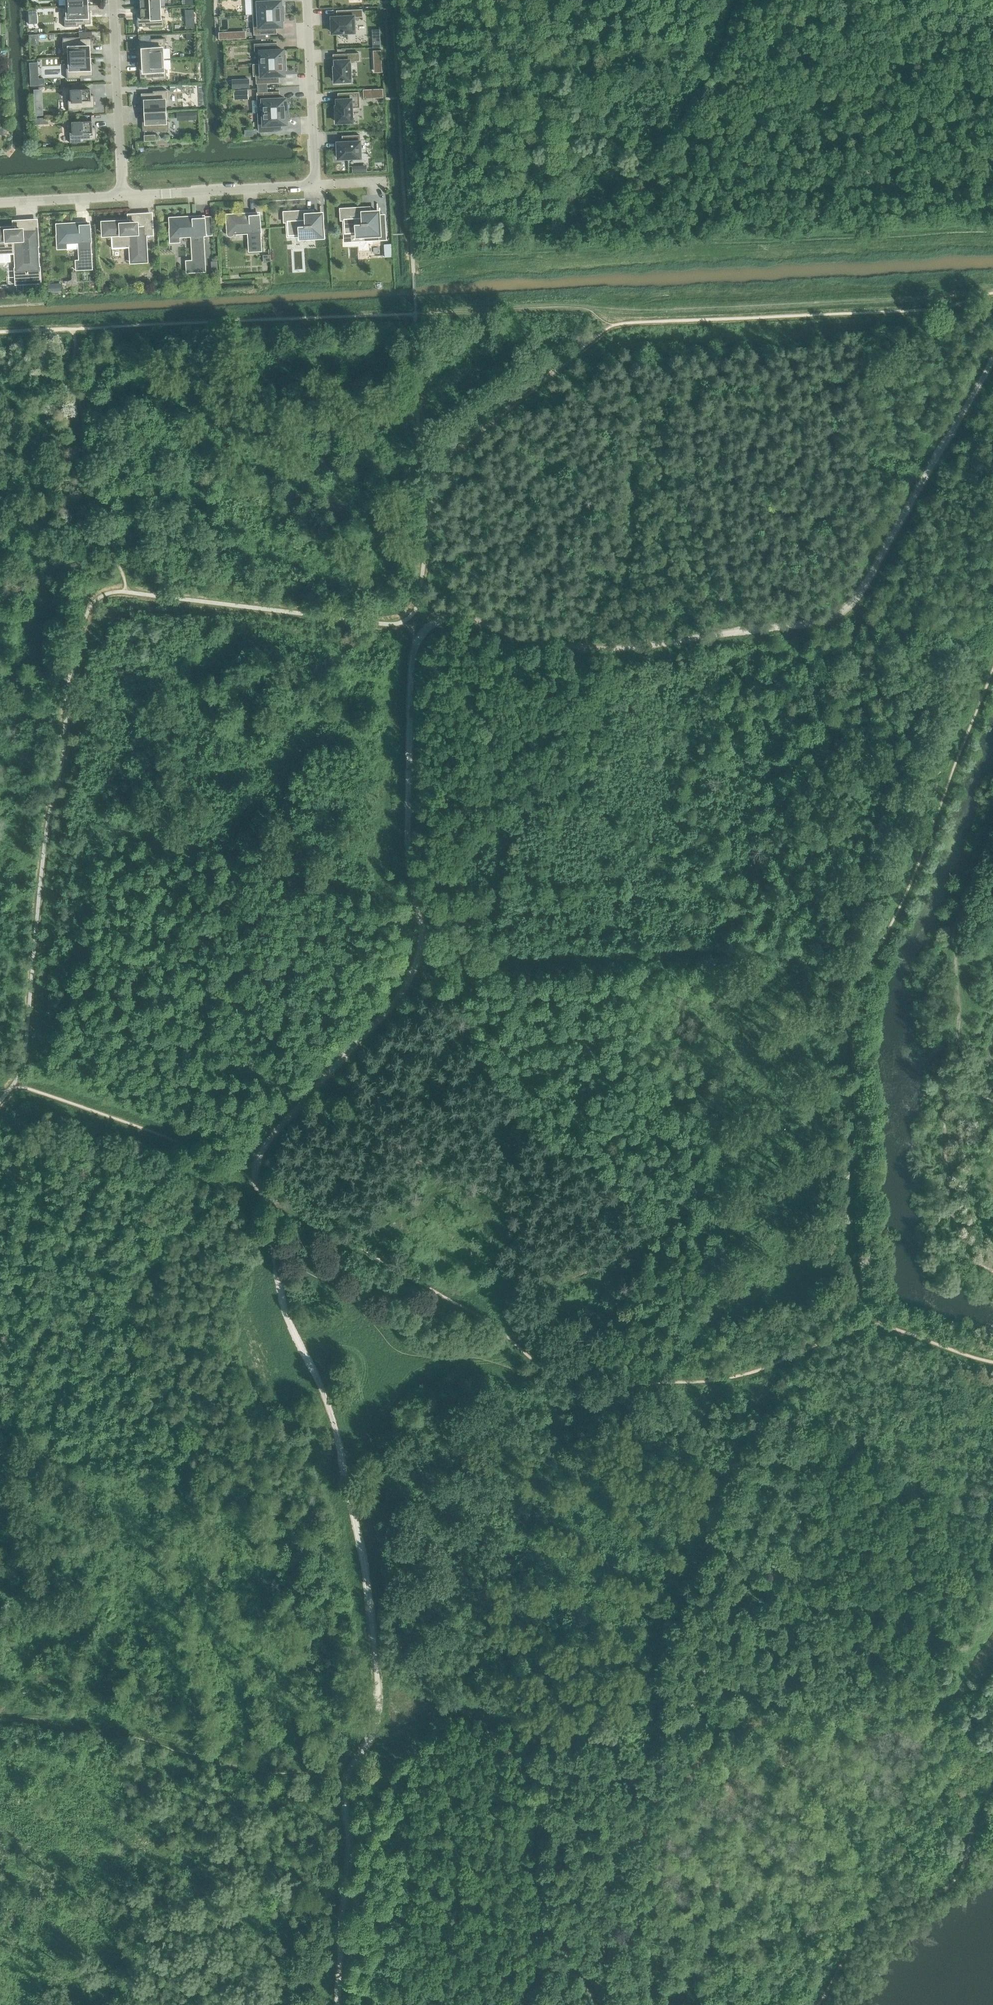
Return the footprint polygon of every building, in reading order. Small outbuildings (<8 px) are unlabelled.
[(284,13),(283,5),(281,6),(281,1),(269,1),(269,0),(253,0),(254,14),(284,13)] [(85,5),(65,6),(66,16),(63,16),(64,26),(78,26),(78,24),(90,24),(89,11),(86,11),(85,5)] [(161,7),(141,8),(141,14),(138,14),(138,26),(150,26),(150,28),(164,27),(164,17),(161,17),(161,7)] [(332,23),(330,23),(331,31),(332,30),(333,32),(355,31),(354,17),(362,16),(362,9),(342,10),(342,16),(332,17),(332,23)] [(254,14),(255,33),(256,33),(270,33),(270,26),(282,26),(282,21),(284,21),(284,13),(254,14)] [(67,47),(68,58),(88,57),(87,51),(91,51),(90,38),(78,39),(78,37),(62,38),(62,48),(67,47)] [(143,53),(143,60),(163,59),(163,48),(165,48),(165,38),(151,39),(151,40),(139,41),(139,53),(143,53)] [(261,63),(286,62),(286,54),(283,54),(283,50),(271,50),(271,44),(255,44),(256,51),(261,51),(261,63)] [(359,53),(341,54),(341,60),(335,60),(336,67),(334,67),(335,81),(336,81),(336,83),(344,83),(344,81),(350,80),(350,60),(360,60),(359,53)] [(88,57),(68,58),(68,68),(66,68),(66,78),(80,78),(80,76),(92,75),(92,63),(88,63),(88,57)] [(163,59),(143,60),(143,66),(140,66),(141,78),(153,78),(153,80),(167,79),(166,69),(164,69),(163,59)] [(37,62),(29,63),(30,79),(38,79),(37,62)] [(261,63),(262,75),(257,75),(257,82),(272,81),(272,75),(284,74),(284,70),(286,69),(286,62),(261,63)] [(245,79),(232,80),(233,88),(245,88),(245,79)] [(82,108),(94,107),(93,95),(90,95),(89,88),(69,89),(70,100),(67,100),(68,110),(82,110),(82,108)] [(234,90),(234,98),(241,98),(241,97),(248,96),(248,89),(234,90)] [(383,89),(371,89),(371,97),(383,97),(383,89)] [(145,105),(146,111),(166,111),(165,100),(168,100),(167,90),(153,91),(153,92),(141,93),(142,105),(145,105)] [(259,112),(288,111),(288,103),(285,103),(285,98),(273,99),(273,92),(258,93),(259,112)] [(352,121),(352,107),(360,107),(359,92),(338,93),(338,99),(337,99),(337,106),(336,106),(337,122),(352,121)] [(166,111),(146,111),(146,118),(142,118),(143,130),(155,130),(155,132),(169,131),(169,121),(166,121),(166,111)] [(259,112),(259,131),(275,130),(274,124),(286,123),(286,118),(289,118),(288,111),(259,112)] [(71,132),(69,132),(69,142),(83,142),(83,140),(95,139),(95,127),(91,127),(91,120),(71,121),(71,132)] [(361,157),(360,142),(360,135),(347,135),(348,142),(338,142),(338,148),(336,148),(336,156),(338,156),(339,158),(361,157)] [(378,211),(378,203),(377,203),(377,211),(361,212),(361,209),(362,209),(354,209),(354,208),(341,209),(341,219),(344,219),(344,233),(363,232),(364,239),(380,238),(378,211)] [(322,213),(314,214),(314,209),(283,211),(283,222),(286,222),(287,237),(300,236),(300,237),(323,236),(322,213)] [(227,215),(228,225),(227,225),(227,233),(228,234),(229,236),(231,236),(232,235),(233,234),(234,232),(248,232),(249,251),(261,250),(259,215),(245,216),(245,214),(227,215)] [(212,233),(205,234),(205,218),(188,219),(188,217),(171,218),(171,228),(169,228),(170,242),(180,242),(180,235),(191,235),(192,260),(186,260),(187,272),(206,271),(204,234),(212,234),(212,233)] [(153,234),(153,220),(136,221),(136,223),(130,223),(130,220),(103,222),(103,224),(103,225),(103,227),(103,229),(103,230),(104,232),(104,234),(111,233),(112,248),(131,247),(132,261),(146,260),(145,235),(153,234)] [(58,224),(58,235),(57,235),(57,248),(67,248),(66,242),(78,241),(79,260),(76,260),(76,269),(92,268),(90,224),(75,225),(75,223),(58,224)] [(38,227),(21,228),(21,229),(15,229),(15,227),(0,228),(0,254),(16,253),(17,269),(15,269),(16,284),(41,282),(40,268),(38,268),(37,244),(39,244),(38,227)] [(62,283),(48,284),(49,292),(62,291),(62,283)]
